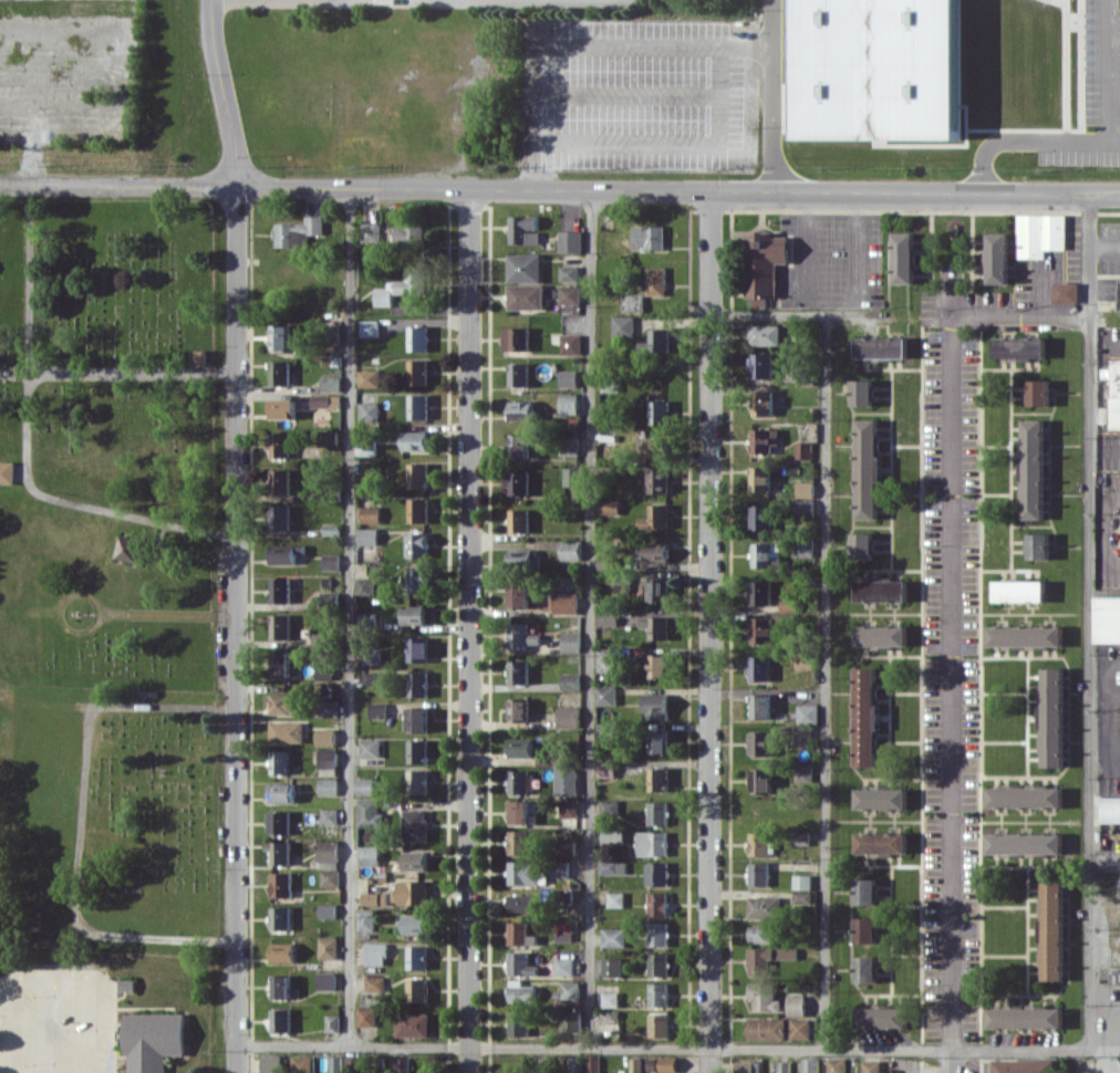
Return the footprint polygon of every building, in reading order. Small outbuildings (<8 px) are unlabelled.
[(796,138),(959,139),(960,0),(796,0),(796,138)] [(1066,214),(1017,214),(1018,258),(1045,257),(1045,250),(1066,250),(1066,214)] [(325,235),(324,215),(307,216),(307,223),(276,224),(277,248),(309,248),(309,236),(325,235)] [(510,243),(539,243),(539,215),(510,215),(510,243)] [(380,242),(380,222),(363,222),(362,241),(380,242)] [(394,224),(393,244),(423,245),(423,225),(394,224)] [(664,226),(633,225),(633,249),(664,249),(664,226)] [(582,252),(582,231),(560,230),(559,251),(582,252)] [(914,233),(895,232),(894,283),(913,284),(914,233)] [(776,297),(777,262),(790,263),(790,235),(748,233),(746,297),(754,298),(754,306),(767,307),(767,297),(776,297)] [(1009,233),(989,233),(988,284),(1008,284),(1009,233)] [(508,282),(541,282),(541,254),(509,253),(508,282)] [(579,266),(560,265),(560,281),(578,281),(579,266)] [(393,306),(393,294),(422,295),(423,267),(406,266),(405,280),(388,280),(388,288),(376,288),(375,305),(393,306)] [(665,295),(666,267),(647,266),(646,295),(665,295)] [(1054,302),(1078,302),(1079,282),(1054,282),(1054,302)] [(509,309),(544,309),(544,285),(509,284),(509,309)] [(581,286),(560,286),(560,304),(581,304),(581,286)] [(643,294),(625,294),(625,311),(643,311),(643,294)] [(613,337),(634,337),(634,316),(613,316),(613,337)] [(380,336),(379,319),(362,320),(362,336),(380,336)] [(292,325),(272,324),(271,348),(291,349),(292,325)] [(781,325),(752,325),(751,345),(781,345),(781,325)] [(428,351),(428,326),(409,326),(409,350),(428,351)] [(529,327),(504,327),(504,351),(530,350),(529,327)] [(651,352),(669,351),(669,328),(650,329),(651,352)] [(581,334),(561,334),(561,353),(581,354),(581,334)] [(907,358),(907,337),(857,337),(857,357),(907,358)] [(995,358),(1045,357),(1045,337),(995,338),(995,358)] [(208,350),(194,350),(194,365),(208,365),(208,350)] [(773,378),(773,353),(751,353),(751,377),(773,378)] [(429,359),(409,360),(409,385),(429,384),(429,359)] [(1112,359),(1112,369),(1103,369),(1103,377),(1112,377),(1111,430),(1119,430),(1119,359),(1112,359)] [(291,361),(272,361),(272,385),(291,385),(291,361)] [(530,363),(511,362),(510,386),(529,386),(530,363)] [(381,369),(359,370),(359,387),(381,386),(381,369)] [(578,387),(578,369),(560,370),(561,387),(578,387)] [(342,390),(342,376),(323,376),(323,390),(342,390)] [(602,392),(620,392),(619,377),(602,377),(602,392)] [(874,406),(875,380),(854,379),(853,405),(874,406)] [(1030,406),(1050,405),(1049,380),(1029,380),(1030,406)] [(753,415),(774,415),(774,390),(752,391),(753,415)] [(313,406),(341,406),(341,395),(313,394),(313,406)] [(428,419),(428,394),(409,394),(410,419),(428,419)] [(578,394),(560,394),(560,415),(578,414),(578,394)] [(297,418),(297,399),(272,399),(272,418),(297,418)] [(511,420),(534,420),(534,400),(510,401),(511,420)] [(650,424),(669,424),(670,401),(650,401),(650,424)] [(379,402),(360,402),(360,421),(380,421),(379,402)] [(859,519),(879,519),(878,479),(881,479),(880,419),(858,419),(859,519)] [(1045,519),(1044,420),(1022,420),(1023,519),(1045,519)] [(752,453),(772,453),(772,445),(779,445),(779,428),(752,428),(752,453)] [(339,431),(320,430),(320,445),(339,446),(339,431)] [(403,450),(428,450),(429,431),(404,430),(403,450)] [(291,433),(272,432),(271,457),(291,457),(291,433)] [(510,456),(529,456),(530,434),(510,434),(510,456)] [(563,455),(580,455),(580,437),(563,437),(563,455)] [(669,457),(670,438),(645,437),(645,456),(669,457)] [(377,455),(378,439),(360,439),(360,455),(377,455)] [(796,458),(813,458),(813,441),(796,441),(796,458)] [(377,474),(378,459),(360,459),(360,473),(377,474)] [(14,483),(15,461),(0,461),(0,483),(14,483)] [(428,488),(428,463),(409,463),(409,488),(428,488)] [(565,467),(565,486),(581,485),(581,466),(565,467)] [(751,491),(771,491),(771,466),(751,466),(751,491)] [(291,469),(272,468),(272,493),(291,493),(291,469)] [(650,493),(669,493),(669,469),(650,469),(650,493)] [(530,471),(508,471),(507,494),(530,495),(530,471)] [(815,481),(798,481),(797,497),(815,497),(815,481)] [(409,498),(410,523),(428,522),(428,498),(409,498)] [(815,500),(796,499),(796,516),(814,517),(815,500)] [(600,500),(600,514),(620,514),(620,500),(600,500)] [(669,504),(650,504),(650,517),(640,517),(640,528),(669,527),(669,504)] [(772,505),(752,504),(752,528),(772,529),(772,505)] [(273,530),(292,530),(291,505),(272,506),(273,530)] [(362,522),(381,523),(382,506),(362,506),(362,522)] [(510,532),(529,532),(529,509),(510,509),(510,532)] [(340,536),(341,525),(325,524),(324,535),(340,536)] [(379,528),(359,528),(359,545),(379,546),(379,528)] [(410,532),(409,557),(428,558),(429,532),(410,532)] [(873,533),(852,532),(852,558),(873,559),(873,533)] [(1049,559),(1050,533),(1030,533),(1029,559),(1049,559)] [(116,560),(142,562),(144,538),(118,535),(116,560)] [(582,540),(562,540),(562,560),(582,560),(582,540)] [(782,543),(753,542),(753,567),(781,567),(782,543)] [(637,563),(670,562),(669,544),(637,545),(637,563)] [(272,563),(297,564),(297,545),(272,545),(272,563)] [(534,548),(510,549),(510,568),(535,568),(534,548)] [(341,555),(324,554),(324,569),(340,570),(341,555)] [(429,567),(408,568),(408,592),(430,592),(429,567)] [(291,578),(272,578),(272,602),(291,603),(291,578)] [(357,594),(376,595),(376,578),(357,578),(357,594)] [(651,602),(670,601),(669,578),(650,579),(651,602)] [(771,580),(752,580),(752,605),(771,605),(771,580)] [(907,581),(857,580),(857,600),(907,601),(907,581)] [(995,601),(1045,602),(1046,581),(995,580),(995,601)] [(530,586),(512,586),(511,606),(536,607),(536,588),(530,588),(530,586)] [(553,613),(579,614),(580,594),(554,593),(553,613)] [(1096,642),(1119,642),(1119,596),(1096,596),(1096,642)] [(404,605),(404,624),(435,624),(435,605),(404,605)] [(599,626),(618,625),(618,610),(598,610),(599,626)] [(359,613),(359,629),(378,629),(378,612),(359,613)] [(271,639),(291,639),(292,614),(272,614),(271,639)] [(669,616),(641,616),(641,627),(650,627),(650,639),(669,640),(669,616)] [(753,643),(773,642),(773,618),(753,618),(753,643)] [(510,645),(541,645),(541,634),(530,634),(529,622),(510,622),(510,645)] [(857,626),(857,647),(907,647),(907,625),(857,626)] [(1063,626),(988,625),(988,647),(1063,647),(1063,626)] [(563,652),(581,652),(581,631),(563,631),(563,652)] [(429,637),(408,638),(409,662),(430,661),(429,637)] [(617,648),(599,647),(598,672),(616,673),(617,648)] [(382,664),(382,648),(364,648),(364,664),(382,664)] [(290,651),(272,651),(272,675),(291,675),(290,651)] [(797,669),(814,669),(814,652),(797,652),(797,669)] [(650,677),(669,677),(669,654),(650,654),(650,677)] [(771,680),(771,656),(751,656),(751,681),(771,680)] [(510,684),(530,684),(530,661),(510,661),(510,684)] [(877,668),(858,667),(856,766),(876,766),(876,730),(880,730),(880,705),(876,705),(877,668)] [(1064,667),(1042,668),(1042,767),(1064,766),(1064,667)] [(381,672),(365,672),(365,684),(381,685),(381,672)] [(428,697),(429,672),(409,672),(409,697),(428,697)] [(581,674),(563,673),(563,689),(580,689),(581,674)] [(617,705),(617,686),(598,686),(598,705),(617,705)] [(298,715),(299,694),(269,693),(269,714),(298,715)] [(669,719),(670,694),(646,693),(645,719),(669,719)] [(772,694),(752,694),(752,719),(772,718),(772,694)] [(510,721),(528,721),(528,699),(511,698),(510,721)] [(341,700),(321,700),(320,716),(340,717),(341,700)] [(389,703),(371,702),(371,717),(388,718),(389,703)] [(819,704),(799,705),(799,723),(819,723),(819,704)] [(581,727),(580,706),(559,706),(559,727),(581,727)] [(428,732),(429,708),(410,708),(409,732),(428,732)] [(405,734),(406,720),(391,719),(390,733),(405,734)] [(304,722),(271,721),(270,742),(303,742),(304,722)] [(600,739),(617,738),(616,722),(600,723),(600,739)] [(812,726),(792,727),(792,747),(813,746),(812,726)] [(337,746),(337,729),(318,728),(318,745),(337,746)] [(669,729),(650,729),(650,753),(669,752),(669,729)] [(752,755),(773,755),(772,731),(752,731),(752,755)] [(534,738),(510,738),(510,756),(534,757),(534,738)] [(361,756),(381,757),(382,739),(361,739),(361,756)] [(428,763),(429,740),(409,739),(408,762),(428,763)] [(321,776),(339,775),(339,748),(320,749),(321,776)] [(291,774),(291,751),(272,750),(272,774),(291,774)] [(617,777),(616,761),(599,761),(599,777),(617,777)] [(797,783),(814,782),(814,763),(797,763),(797,783)] [(669,791),(669,768),(650,768),(651,791),(669,791)] [(773,792),(773,768),(754,768),(754,792),(773,792)] [(429,769),(410,769),(409,793),(428,793),(429,769)] [(579,769),(557,769),(556,795),(579,796),(579,769)] [(511,793),(530,793),(529,770),(511,770),(511,793)] [(339,778),(320,778),(320,795),(339,795),(339,778)] [(376,795),(377,778),(359,778),(359,795),(376,795)] [(296,784),(272,783),(272,802),(295,802),(296,784)] [(988,807),(1062,807),(1063,787),(988,787),(988,807)] [(857,808),(907,809),(907,789),(857,788),(857,808)] [(359,827),(386,827),(386,812),(380,812),(381,798),(359,798),(359,827)] [(1119,822),(1119,798),(1102,798),(1102,822),(1119,822)] [(563,817),(580,817),(580,799),(563,800),(563,817)] [(530,824),(531,801),(511,800),(510,823),(530,824)] [(620,800),(602,800),(602,814),(620,813),(620,800)] [(669,825),(669,801),(650,801),(650,825),(669,825)] [(339,823),(339,808),(323,809),(323,823),(339,823)] [(405,841),(429,841),(429,809),(405,810),(405,841)] [(291,834),(291,811),(272,811),(272,834),(291,834)] [(530,830),(510,830),(511,854),(530,854),(530,830)] [(625,830),(604,830),(603,843),(624,844),(625,830)] [(639,855),(669,855),(669,831),(640,831),(639,855)] [(794,845),(811,844),(811,831),(793,832),(794,845)] [(752,855),(770,855),(770,832),(751,832),(752,855)] [(857,854),(907,855),(907,832),(857,832),(857,854)] [(1063,833),(988,833),(988,854),(1063,854),(1063,833)] [(563,840),(563,855),(577,855),(577,839),(563,840)] [(340,861),(340,840),(321,840),(321,861),(340,861)] [(291,841),(267,841),(267,849),(273,850),(273,864),(291,865),(291,841)] [(362,866),(382,865),(381,845),(361,846),(362,866)] [(429,870),(429,852),(405,851),(405,870),(429,870)] [(510,884),(540,885),(541,861),(510,860),(510,884)] [(570,860),(563,860),(563,870),(562,870),(562,878),(571,878),(570,860)] [(627,873),(627,860),(600,860),(600,873),(627,873)] [(669,862),(650,862),(650,885),(669,885),(669,862)] [(751,886),(770,886),(770,862),(752,862),(751,886)] [(340,870),(322,870),(323,886),(340,886),(340,870)] [(292,872),(274,872),(274,897),(293,897),(292,872)] [(795,889),(813,889),(813,874),(795,874),(795,889)] [(876,905),(877,879),(857,878),(856,904),(876,905)] [(428,880),(400,881),(401,904),(429,904),(428,880)] [(1063,881),(1044,881),(1044,919),(1041,919),(1042,980),(1064,980),(1063,881)] [(390,893),(364,892),(364,905),(389,905),(390,893)] [(625,906),(625,892),(609,892),(609,907),(625,906)] [(669,892),(650,893),(651,916),(669,916),(669,892)] [(510,911),(537,911),(537,895),(510,894),(510,911)] [(750,918),(781,918),(781,897),(750,896),(750,918)] [(320,917),(338,918),(338,904),(320,903),(320,917)] [(291,907),(272,906),(272,930),(291,930),(291,907)] [(359,930),(376,930),(376,910),(359,910),(359,930)] [(428,915),(405,914),(405,934),(428,934),(428,915)] [(857,943),(878,943),(878,917),(857,917),(857,943)] [(574,921),(558,921),(558,941),(574,941),(574,921)] [(669,922),(650,922),(650,946),(669,946),(669,922)] [(778,942),(778,924),(751,924),(751,941),(778,942)] [(628,928),(604,928),(604,947),(627,947),(628,928)] [(338,937),(320,937),(320,958),(338,959),(338,937)] [(295,943),(272,942),(272,961),(295,961),(295,943)] [(367,965),(388,965),(388,943),(368,943),(367,965)] [(409,969),(429,969),(429,945),(410,945),(409,969)] [(750,949),(751,975),(773,974),(773,960),(799,959),(798,947),(750,949)] [(529,951),(510,952),(511,976),(540,975),(540,965),(529,965),(529,951)] [(650,975),(669,976),(669,953),(650,952),(650,975)] [(857,982),(879,982),(879,956),(857,956),(857,982)] [(623,957),(604,958),(604,976),(623,975),(623,957)] [(556,975),(575,975),(575,958),(556,958),(556,975)] [(1111,967),(1111,985),(1119,984),(1119,967),(1111,967)] [(338,972),(318,972),(318,989),(337,990),(338,972)] [(291,975),(272,975),(273,998),(291,998),(291,975)] [(385,976),(368,976),(368,991),(385,991),(385,976)] [(410,978),(410,1001),(429,1001),(429,978),(410,978)] [(563,998),(580,999),(581,982),(563,981),(563,998)] [(783,1010),(783,999),(776,999),(776,983),(753,982),(752,1010),(783,1010)] [(650,1006),(670,1006),(669,983),(650,983),(650,1006)] [(620,1007),(620,992),(604,992),(604,1007),(620,1007)] [(806,995),(789,995),(789,1015),(807,1015),(806,995)] [(376,1026),(377,1007),(359,1007),(359,1026),(376,1026)] [(907,1028),(907,1007),(856,1007),(856,1028),(907,1028)] [(291,1008),(273,1008),(273,1032),(291,1032),(291,1008)] [(563,1031),(582,1031),(582,1011),(563,1011),(563,1031)] [(510,1012),(510,1035),(529,1036),(530,1012),(510,1012)] [(124,1013),(124,1056),(129,1056),(128,1072),(166,1072),(166,1055),(185,1055),(185,1013),(124,1013)] [(398,1036),(430,1036),(430,1013),(398,1013),(398,1036)] [(650,1036),(670,1036),(669,1013),(650,1013),(650,1036)] [(340,1014),(327,1015),(327,1032),(340,1032),(340,1014)] [(750,1039),(787,1040),(787,1018),(750,1017),(750,1039)] [(791,1038),(811,1038),(812,1018),(791,1018),(791,1038)] [(281,1055),(261,1055),(262,1072),(281,1072),(281,1055)] [(293,1057),(293,1072),(313,1072),(312,1056),(293,1057)] [(660,1056),(660,1072),(678,1072),(678,1056),(660,1056)] [(588,1057),(588,1072),(600,1072),(600,1057),(588,1057)] [(643,1058),(631,1058),(630,1072),(642,1072),(643,1058)] [(819,1058),(803,1058),(803,1072),(819,1072),(819,1058)] [(845,1058),(828,1058),(828,1072),(846,1072),(845,1058)] [(1058,1059),(996,1059),(996,1072),(1058,1072),(1058,1059)] [(760,1061),(735,1060),(735,1072),(760,1072),(760,1061)] [(881,1061),(863,1061),(863,1072),(881,1072),(881,1061)]
